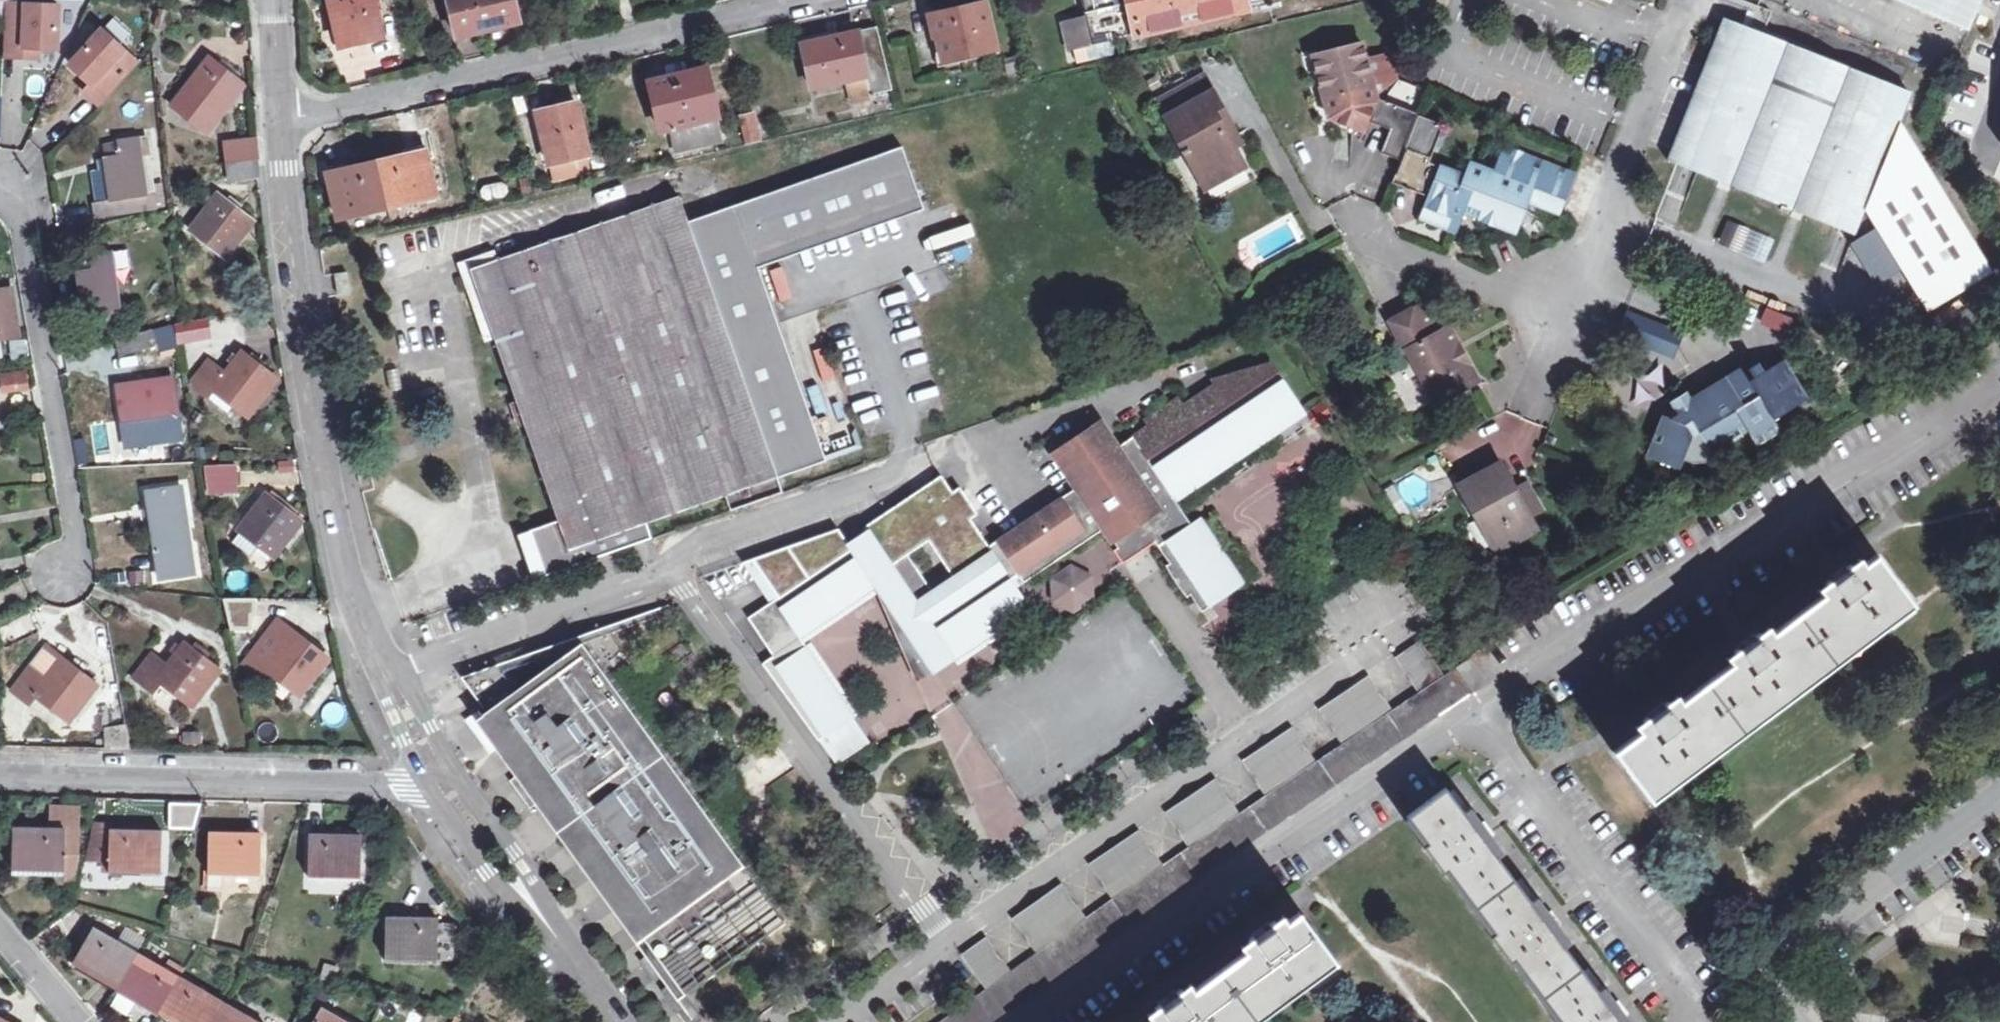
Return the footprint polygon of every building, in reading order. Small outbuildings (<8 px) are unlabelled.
[(365,35),(367,41),(388,36),(380,0),(332,0),(329,1),(339,41),(365,35)] [(459,35),(519,20),(515,0),(452,0),(459,35)] [(1135,47),(1150,44),(1147,32),(1285,1),(1285,0),(1085,0),(1091,23),(1066,28),(1072,49),(1132,36),(1135,47)] [(1976,28),(1987,0),(1906,0),(1976,28)] [(939,39),(944,61),(999,48),(987,1),(928,16),(933,40),(939,39)] [(61,5),(7,3),(5,56),(40,57),(40,47),(59,48),(61,5)] [(163,25),(160,8),(149,9),(151,27),(163,25)] [(1670,160),(1854,233),(1864,207),(1926,311),(1990,273),(1898,122),(1909,95),(1725,21),(1670,160)] [(829,27),(830,31),(832,37),(804,44),(814,88),(848,80),(869,76),(873,93),(894,89),(879,26),(839,35),(836,25),(829,27)] [(140,62),(103,29),(71,64),(93,83),(87,91),(102,105),(140,62)] [(802,38),(804,44),(832,37),(830,31),(802,38)] [(939,39),(933,40),(940,70),(946,68),(944,61),(939,39)] [(1401,163),(1419,116),(1378,99),(1369,62),(1365,45),(1313,55),(1328,117),(1364,131),(1367,123),(1390,131),(1381,154),(1401,163)] [(999,48),(944,61),(946,68),(1000,54),(999,48)] [(208,133),(245,85),(210,57),(173,106),(208,133)] [(1394,58),(1369,62),(1378,99),(1399,81),(1394,58)] [(1010,79),(1022,76),(1018,61),(1006,63),(1010,79)] [(652,81),(657,101),(665,100),(672,129),(674,129),(680,153),(725,142),(707,68),(652,81)] [(1231,136),(1239,132),(1208,72),(1160,96),(1206,184),(1245,163),(1235,144),(1231,136)] [(869,76),(848,80),(853,102),(874,97),(873,93),(869,76)] [(664,131),(672,129),(665,100),(657,101),(664,131)] [(550,164),(589,155),(576,104),(537,112),(550,164)] [(763,141),(756,112),(740,116),(747,145),(763,141)] [(1393,182),(1418,192),(1431,163),(1446,126),(1419,116),(1401,163),(1393,182)] [(1231,136),(1235,144),(1243,140),(1239,132),(1231,136)] [(428,151),(378,162),(388,207),(438,195),(430,158),(437,156),(432,133),(424,135),(428,151)] [(102,162),(103,171),(107,171),(111,199),(98,201),(94,201),(96,217),(114,215),(114,216),(158,209),(149,137),(121,139),(107,148),(109,158),(102,162)] [(225,143),(229,162),(260,158),(258,138),(225,143)] [(904,147),(690,220),(682,196),(472,270),(560,521),(531,531),(547,575),(653,538),(647,523),(727,495),(731,511),(784,492),(779,478),(828,462),(761,267),(798,254),(793,240),(921,196),(904,147)] [(1467,178),(1442,168),(1430,198),(1422,218),(1456,231),(1465,207),(1480,213),(1478,217),(1514,231),(1526,201),(1558,213),(1573,176),(1506,150),(1496,174),(1472,164),(1467,178)] [(589,155),(550,164),(554,180),(593,171),(589,155)] [(327,157),(319,159),(325,183),(332,181),(340,217),(388,207),(378,162),(330,173),(327,157)] [(261,175),(260,158),(229,162),(231,179),(261,175)] [(1442,168),(1431,163),(1418,192),(1430,198),(1442,168)] [(107,171),(103,171),(95,172),(98,201),(111,199),(107,171)] [(227,258),(256,221),(220,193),(191,230),(227,258)] [(921,196),(793,240),(798,254),(926,210),(921,196)] [(1716,243),(1761,262),(1771,238),(1726,219),(1716,243)] [(79,269),(89,329),(121,324),(110,249),(92,252),(94,267),(79,269)] [(334,272),(336,293),(348,292),(346,271),(334,272)] [(1726,294),(1712,289),(1703,312),(1717,318),(1726,294)] [(20,334),(14,290),(0,292),(0,337),(20,334)] [(1411,347),(1430,381),(1436,378),(1446,396),(1478,379),(1468,361),(1465,362),(1457,346),(1459,345),(1449,326),(1437,333),(1422,305),(1391,321),(1406,350),(1411,347)] [(1758,324),(1785,332),(1789,315),(1762,308),(1758,324)] [(1686,333),(1630,310),(1620,336),(1676,359),(1686,333)] [(208,318),(177,326),(182,343),(212,336),(208,318)] [(176,322),(119,337),(123,355),(160,345),(162,351),(180,346),(176,322)] [(224,375),(208,363),(193,383),(195,387),(207,396),(213,389),(249,416),(276,380),(241,353),(224,375)] [(1677,421),(1664,416),(1648,456),(1678,469),(1683,458),(1698,464),(1713,457),(1710,452),(1747,431),(1756,446),(1779,432),(1772,421),(1806,401),(1782,360),(1762,372),(1757,363),(1748,369),(1753,377),(1749,380),(1742,368),(1690,398),(1685,391),(1670,399),(1676,409),(1680,415),(1677,421)] [(1170,512),(1178,507),(1240,465),(1246,474),(1251,470),(1245,461),(1308,418),(1275,370),(1214,384),(1217,388),(1184,407),(1179,399),(1146,421),(1150,426),(1117,448),(1101,423),(1055,454),(1078,487),(997,541),(1012,566),(1018,575),(1019,575),(1024,582),(1105,529),(1119,549),(1135,538),(1143,550),(1155,542),(1169,563),(1166,565),(1175,582),(1188,598),(1191,595),(1196,602),(1204,597),(1210,606),(1242,584),(1198,519),(1190,524),(1183,514),(1175,520),(1170,512)] [(31,390),(29,377),(2,381),(3,395),(31,390)] [(1436,378),(1430,381),(1439,400),(1446,396),(1436,378)] [(144,424),(150,423),(153,422),(154,426),(168,424),(166,414),(180,412),(176,380),(109,388),(112,404),(122,402),(124,420),(138,418),(138,425),(144,424)] [(1680,415),(1676,409),(1664,416),(1677,421),(1680,415)] [(152,434),(150,423),(144,424),(146,435),(152,434)] [(1299,457),(1325,443),(1316,426),(1290,440),(1299,457)] [(295,472),(295,462),(273,463),(274,473),(295,472)] [(239,491),(238,464),(207,465),(211,493),(239,491)] [(1543,511),(1534,494),(1523,499),(1518,489),(1504,464),(1461,486),(1475,511),(1478,510),(1499,550),(1534,531),(1528,518),(1543,511)] [(820,740),(837,765),(870,742),(854,718),(854,717),(801,638),(867,594),(910,659),(921,652),(930,665),(948,653),(954,660),(1031,609),(1006,571),(1012,566),(997,541),(989,546),(971,519),(979,514),(960,487),(953,492),(942,475),(865,527),(868,532),(850,545),(839,529),(758,556),(783,594),(775,599),(753,614),(779,653),(767,660),(820,740)] [(1529,484),(1518,489),(1523,499),(1534,494),(1529,484)] [(197,573),(184,485),(149,491),(162,578),(197,573)] [(242,530),(245,532),(262,545),(278,558),(306,522),(289,509),(277,501),(270,495),(242,530)] [(277,501),(289,509),(292,505),(281,496),(277,501)] [(1175,520),(1183,514),(1178,507),(1170,512),(1175,520)] [(255,555),(262,545),(245,532),(238,543),(255,555)] [(1135,538),(1119,549),(1127,561),(1143,550),(1135,538)] [(1773,632),(1768,626),(1757,634),(1760,638),(1743,651),(1739,647),(1728,655),(1732,662),(1681,700),(1676,694),(1664,702),(1668,707),(1651,719),(1648,715),(1636,724),(1641,732),(1616,750),(1650,793),(1910,598),(1877,554),(1864,563),(1859,558),(1848,566),(1850,570),(1833,582),(1830,579),(1820,587),(1825,593),(1773,632)] [(783,594),(758,556),(749,559),(775,599),(783,594)] [(678,999),(685,994),(681,988),(695,978),(693,974),(705,965),(708,969),(727,955),(725,952),(739,942),(742,945),(761,932),(758,928),(766,923),(772,931),(784,923),(588,640),(619,622),(670,597),(666,589),(546,641),(559,661),(549,668),(516,692),(497,666),(462,678),(478,700),(482,697),(489,707),(481,713),(522,770),(509,779),(529,809),(543,799),(615,898),(602,906),(629,944),(642,936),(653,950),(640,959),(651,975),(662,967),(672,981),(668,985),(678,999)] [(1204,597),(1196,602),(1202,612),(1210,606),(1204,597)] [(254,615),(255,603),(233,600),(231,611),(254,615)] [(331,661),(325,656),(302,638),(295,633),(279,653),(264,642),(246,666),(264,679),(271,671),(303,696),(331,661)] [(306,633),(302,638),(325,656),(328,651),(306,633)] [(185,641),(168,663),(153,653),(136,677),(156,692),(162,683),(195,706),(221,669),(185,641)] [(535,646),(549,668),(559,661),(546,641),(535,646)] [(1418,692),(1443,676),(1419,641),(1395,657),(1418,692)] [(47,676),(65,653),(51,642),(33,665),(47,676)] [(102,683),(65,653),(47,676),(33,665),(16,685),(35,700),(42,693),(73,718),(102,683)] [(939,1021),(993,1021),(1487,680),(1470,657),(1443,676),(1418,692),(1392,710),(1343,743),(1315,762),(1266,795),(1238,813),(1189,847),(1163,865),(1114,899),(1086,918),(1038,952),(1011,971),(985,989),(939,1021)] [(1319,709),(1343,743),(1392,710),(1368,675),(1319,709)] [(267,676),(263,682),(297,707),(302,700),(267,676)] [(125,723),(103,725),(105,749),(127,747),(125,723)] [(1242,760),(1266,795),(1315,762),(1292,727),(1242,760)] [(1166,811),(1189,847),(1238,813),(1215,778),(1166,811)] [(1605,988),(1600,992),(1565,944),(1570,941),(1538,898),(1532,901),(1498,855),(1503,851),(1472,809),(1466,813),(1447,787),(1438,784),(1299,880),(1430,843),(1427,845),(1445,870),(1449,867),(1497,931),(1493,934),(1512,960),(1516,957),(1564,1021),(1630,1021),(1605,988)] [(169,827),(195,827),(196,803),(169,803),(169,827)] [(151,868),(164,868),(164,830),(132,830),(132,824),(107,824),(107,857),(113,857),(113,873),(151,874),(151,868)] [(77,854),(79,854),(78,828),(15,828),(14,867),(39,867),(39,871),(77,872),(77,854)] [(1090,863),(1114,899),(1163,865),(1139,830),(1090,863)] [(211,889),(225,889),(225,876),(263,876),(262,832),(211,832),(211,889)] [(312,872),(360,873),(360,835),(312,833),(312,872)] [(1013,917),(1038,952),(1086,918),(1061,883),(1013,917)] [(1190,983),(1180,990),(1182,994),(1163,1007),(1160,1005),(1151,1012),(1155,1018),(1149,1021),(1242,1021),(1333,956),(1299,912),(1287,921),(1282,916),(1272,923),(1275,926),(1256,939),(1254,936),(1243,944),(1248,950),(1194,989),(1190,983)] [(389,954),(439,954),(440,918),(389,917),(389,954)] [(439,954),(439,960),(454,960),(455,918),(440,918),(439,954)] [(681,988),(685,994),(772,931),(766,923),(758,928),(761,932),(742,945),(739,942),(725,952),(727,955),(708,969),(705,965),(693,974),(695,978),(681,988)] [(76,962),(120,988),(139,954),(133,951),(96,929),(76,962)] [(145,930),(133,951),(139,954),(152,932),(145,930)] [(961,954),(985,989),(1011,971),(986,937),(961,954)] [(117,993),(150,1012),(160,996),(170,1002),(183,979),(182,979),(168,971),(139,954),(120,988),(117,993)] [(171,964),(168,971),(182,979),(186,972),(171,964)] [(164,1013),(176,1020),(175,1021),(215,1021),(225,1004),(183,979),(170,1002),(164,1013)] [(160,996),(150,1012),(160,1018),(164,1013),(170,1002),(160,996)] [(225,1004),(215,1021),(256,1021),(251,1019),(254,1015),(242,1007),(239,1012),(225,1004)] [(324,1006),(315,1021),(351,1021),(324,1006)] [(167,1021),(175,1021),(176,1020),(164,1013),(160,1018),(167,1021)]
